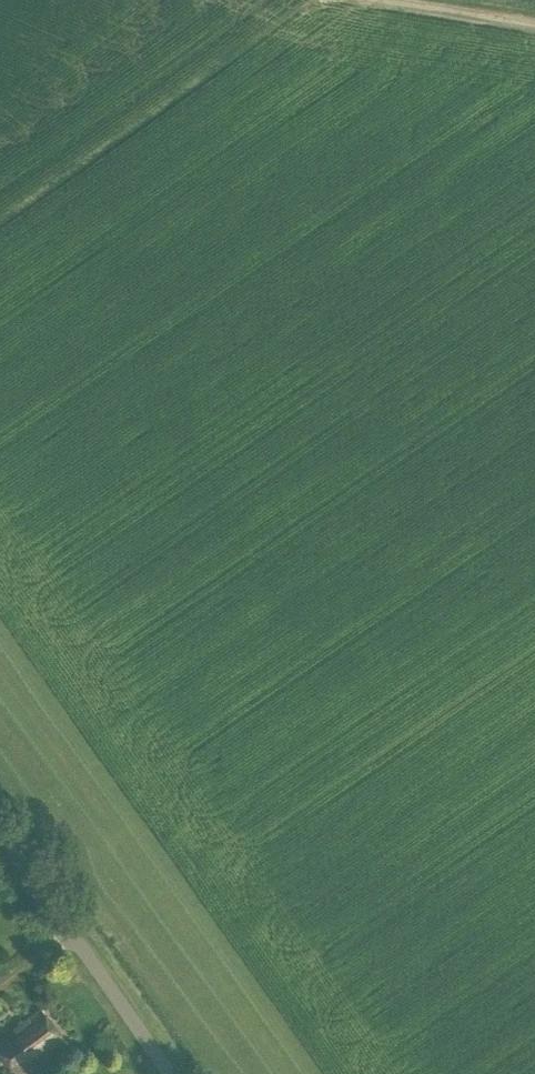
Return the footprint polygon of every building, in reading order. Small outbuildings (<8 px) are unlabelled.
[(69,1043),(42,1008),(0,1040),(0,1050),(18,1073),(24,1073),(40,1062),(41,1064),(69,1043)]
